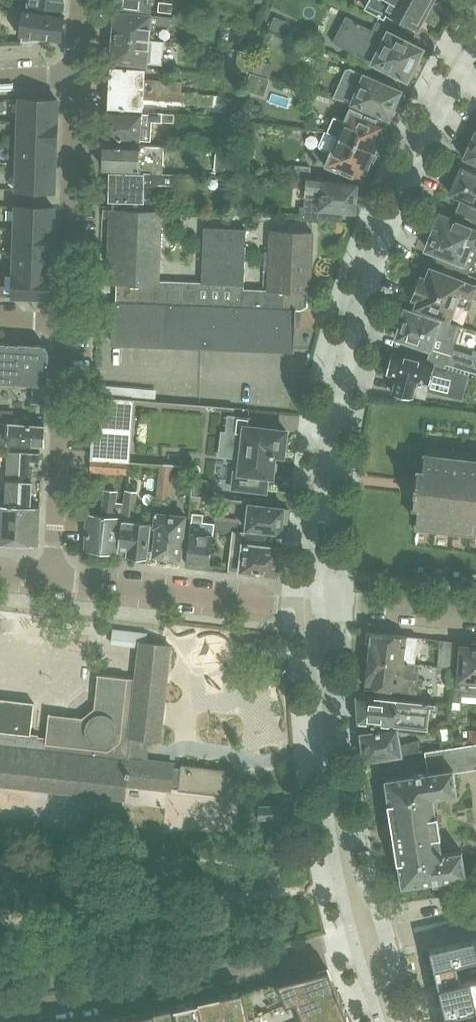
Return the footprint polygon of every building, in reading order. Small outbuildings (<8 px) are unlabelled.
[(64,9),(65,0),(28,0),(28,4),(64,9)] [(116,5),(150,10),(151,0),(116,0),(116,5)] [(432,0),(367,0),(365,5),(385,16),(388,11),(417,27),(432,0)] [(159,1),(158,11),(171,13),(172,3),(159,1)] [(60,40),(62,23),(63,14),(24,9),(20,34),(22,35),(21,42),(39,40),(40,37),(60,40)] [(113,32),(113,35),(148,39),(149,24),(170,26),(171,15),(115,10),(114,22),(112,23),(111,30),(113,32)] [(407,78),(408,76),(413,75),(416,68),(415,63),(422,48),(389,31),(391,27),(358,11),(354,20),(345,15),(332,42),(407,78)] [(275,16),(270,28),(282,33),(287,21),(275,16)] [(255,41),(267,46),(273,32),(261,28),(255,41)] [(110,60),(145,63),(161,64),(164,40),(148,39),(113,35),(113,38),(110,39),(109,45),(112,47),(110,60)] [(238,50),(236,69),(248,71),(252,52),(238,50)] [(260,62),(257,72),(269,75),(272,66),(260,62)] [(109,77),(108,86),(165,90),(181,91),(182,81),(144,79),(145,68),(109,66),(109,69),(107,70),(107,75),(109,77)] [(334,95),(389,118),(390,114),(394,114),(396,106),(396,103),(401,88),(350,67),(345,69),(334,95)] [(270,78),(250,72),(245,90),(264,96),(270,78)] [(104,97),(104,102),(107,105),(107,107),(142,109),(143,98),(181,101),(181,91),(165,90),(108,86),(108,94),(104,97)] [(220,109),(237,111),(239,99),(221,97),(220,109)] [(57,99),(19,98),(19,121),(57,122),(57,99)] [(333,115),(326,130),(374,151),(375,148),(378,149),(383,139),(380,138),(387,123),(362,112),(363,111),(350,105),(343,119),(333,115)] [(145,113),(140,113),(107,111),(106,124),(103,126),(103,132),(105,135),(105,138),(151,141),(152,120),(173,121),(174,113),(145,111),(145,113)] [(56,145),(57,122),(19,121),(18,143),(56,145)] [(373,153),(374,151),(326,130),(319,146),(330,151),(324,165),(337,171),(338,168),(362,179),(369,164),(371,165),(376,155),(373,153)] [(475,165),(475,138),(474,137),(473,139),(469,140),(467,147),(468,149),(464,159),(475,165)] [(55,167),(56,145),(18,143),(17,166),(55,167)] [(163,145),(105,143),(103,143),(102,167),(162,169),(163,145)] [(311,165),(295,164),(294,176),(310,177),(311,165)] [(55,167),(17,166),(16,189),(54,190),(55,167)] [(460,167),(450,193),(463,198),(457,212),(475,220),(475,174),(460,167)] [(112,199),(112,208),(154,210),(154,198),(143,197),(143,182),(174,183),(174,173),(152,172),(144,172),(111,171),(110,185),(108,185),(107,196),(110,196),(110,199),(112,199)] [(360,188),(356,182),(305,178),(303,205),(300,205),(300,216),(341,220),(342,210),(355,211),(356,198),(360,195),(360,188)] [(53,229),(54,206),(16,205),(15,228),(53,229)] [(295,348),(296,325),(300,325),(301,309),(296,309),(296,308),(301,308),(307,305),(308,292),(309,292),(311,232),(270,231),(270,232),(263,232),(262,250),(264,250),(264,269),(269,269),(269,290),(244,289),(245,229),(204,228),(202,281),(159,280),(161,210),(154,210),(112,208),(110,208),(109,264),(116,264),(116,283),(118,283),(117,301),(115,301),(114,341),(295,348)] [(446,264),(455,267),(470,273),(474,261),(475,262),(475,263),(475,223),(471,221),(469,226),(441,214),(433,232),(432,232),(430,233),(426,242),(427,244),(430,245),(428,248),(440,253),(437,260),(446,264)] [(15,228),(14,251),(52,252),(53,229),(15,228)] [(14,251),(14,274),(51,275),(52,252),(14,251)] [(429,313),(449,320),(455,303),(468,308),(472,296),(475,298),(475,286),(452,276),(455,267),(446,264),(443,273),(432,268),(428,279),(421,277),(421,279),(417,278),(410,295),(414,296),(414,298),(419,300),(417,306),(430,311),(429,313)] [(14,274),(13,296),(51,298),(51,275),(14,274)] [(456,323),(449,320),(429,313),(428,316),(416,312),(416,313),(408,310),(406,311),(401,323),(400,324),(396,334),(399,335),(398,337),(417,345),(418,347),(426,350),(429,348),(431,349),(436,334),(450,339),(456,323)] [(15,383),(33,383),(32,401),(47,402),(49,351),(45,345),(0,342),(0,382),(15,383)] [(446,363),(475,372),(475,350),(474,349),(472,353),(451,347),(446,363)] [(434,363),(392,354),(390,359),(387,359),(386,367),(389,369),(387,375),(396,377),(392,392),(413,398),(413,396),(424,399),(427,390),(462,399),(468,375),(457,372),(434,363)] [(99,395),(155,400),(156,389),(101,384),(99,395)] [(91,459),(122,461),(128,462),(134,399),(94,395),(91,459)] [(288,436),(289,427),(254,423),(254,417),(231,414),(229,431),(238,432),(232,490),(268,494),(270,478),(274,478),(277,456),(285,457),(286,449),(290,450),(292,437),(288,436)] [(46,425),(0,422),(0,444),(8,444),(8,443),(44,445),(46,425)] [(426,448),(423,469),(418,469),(417,478),(412,477),(411,486),(410,495),(416,496),(415,506),(419,507),(417,529),(475,536),(475,454),(426,448)] [(21,451),(21,452),(19,480),(16,545),(38,546),(40,507),(33,506),(34,481),(35,469),(43,469),(44,452),(21,451)] [(19,480),(21,452),(9,452),(8,472),(11,476),(11,480),(6,480),(5,505),(0,505),(0,544),(16,545),(19,480)] [(128,462),(122,461),(91,459),(91,469),(127,472),(128,462)] [(176,484),(178,466),(161,464),(153,525),(158,526),(155,554),(166,556),(168,561),(175,562),(178,557),(181,558),(186,516),(165,513),(168,493),(169,493),(170,483),(176,484)] [(210,496),(211,480),(197,479),(196,495),(210,496)] [(101,515),(88,513),(85,549),(87,549),(89,552),(95,552),(97,550),(117,552),(118,538),(120,538),(122,517),(124,502),(115,501),(116,491),(104,490),(101,515)] [(199,507),(200,496),(191,495),(190,507),(199,507)] [(124,497),(124,502),(122,517),(120,538),(122,538),(121,550),(130,551),(129,553),(133,554),(135,557),(141,558),(143,555),(146,556),(150,522),(133,520),(135,499),(124,497)] [(246,528),(282,532),(283,522),(288,523),(290,508),(285,508),(285,507),(280,506),(280,502),(250,498),(246,528)] [(210,565),(214,528),(215,523),(203,522),(204,513),(192,512),(191,521),(187,563),(197,564),(199,568),(205,568),(208,565),(210,565)] [(214,528),(235,530),(238,530),(239,517),(215,515),(215,523),(214,528)] [(247,574),(254,575),(258,572),(273,573),(279,568),(280,560),(279,560),(280,547),(267,546),(268,534),(238,530),(235,530),(231,568),(243,570),(247,574)] [(146,759),(148,737),(161,739),(171,645),(146,643),(147,632),(115,629),(113,643),(141,646),(138,679),(98,674),(97,676),(99,676),(98,689),(96,708),(84,718),(65,716),(52,714),(52,713),(50,712),(48,738),(40,737),(40,735),(32,734),(35,703),(0,699),(0,783),(125,798),(127,783),(170,788),(171,784),(178,785),(178,790),(226,795),(229,769),(181,764),(180,768),(173,767),(173,762),(146,759)] [(369,642),(367,657),(404,662),(407,635),(366,631),(365,641),(369,642)] [(461,697),(475,698),(475,643),(471,642),(469,645),(461,644),(459,667),(458,667),(457,686),(452,686),(451,700),(461,701),(461,697)] [(404,662),(367,657),(364,686),(366,686),(366,685),(400,689),(400,695),(421,697),(423,678),(418,678),(419,663),(404,662)] [(357,723),(393,727),(426,730),(428,712),(433,712),(434,703),(355,695),(357,723)] [(379,731),(360,734),(361,736),(358,739),(359,747),(362,748),(364,759),(419,751),(417,741),(399,744),(397,732),(380,734),(379,731)] [(428,771),(386,778),(390,803),(388,803),(397,862),(398,862),(402,885),(465,875),(461,851),(443,853),(443,852),(441,852),(439,836),(441,836),(437,814),(435,814),(432,796),(456,793),(453,770),(475,767),(475,743),(425,751),(428,771)] [(283,817),(283,809),(283,804),(260,804),(260,818),(283,817)] [(430,948),(439,987),(460,982),(460,981),(456,963),(475,958),(475,937),(430,948)] [(318,971),(277,981),(286,1003),(291,1002),(290,1000),(334,982),(332,978),(333,978),(327,965),(318,969),(318,971)] [(439,987),(445,1014),(475,1007),(475,977),(460,981),(460,982),(439,987)] [(299,1021),(291,1002),(286,1003),(277,981),(243,990),(251,1021),(299,1021)] [(291,1002),(299,1021),(343,1004),(334,982),(290,1000),(291,1002)] [(226,1021),(251,1021),(243,990),(220,995),(226,1021)] [(198,1000),(203,1021),(226,1021),(220,995),(198,1000)] [(198,1000),(175,1005),(179,1021),(203,1021),(198,1000)] [(299,1021),(350,1021),(343,1004),(299,1021)] [(175,1005),(153,1010),(156,1021),(179,1021),(175,1005)] [(445,1014),(447,1021),(475,1021),(475,1007),(445,1014)] [(131,1015),(133,1021),(156,1021),(153,1010),(131,1015)]
